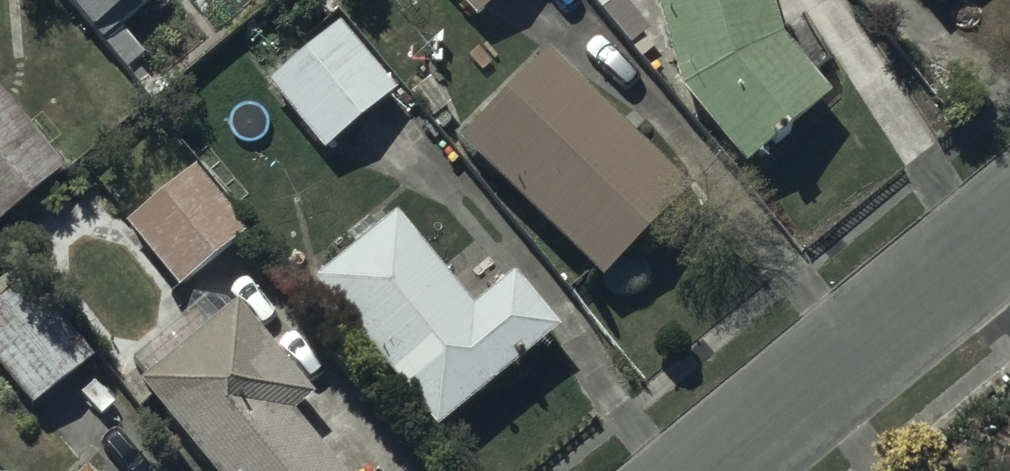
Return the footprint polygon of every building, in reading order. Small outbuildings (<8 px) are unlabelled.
[(100,43),(152,0),(64,0),(100,43)] [(475,22),(499,0),(454,0),(475,22)] [(679,93),(746,171),(828,102),(777,31),(768,0),(653,0),(679,93)] [(341,28),(268,86),(323,155),(396,97),(341,28)] [(548,56),(459,147),(601,283),(689,192),(548,56)] [(0,95),(0,226),(64,173),(0,95)] [(196,170),(126,224),(178,292),(248,237),(196,170)] [(473,311),(397,218),(312,284),(436,436),(558,336),(512,280),(473,311)] [(0,302),(0,372),(31,411),(96,360),(30,278),(0,302)] [(139,383),(209,470),(337,470),(293,416),(311,402),(234,306),(193,339),(182,324),(135,362),(147,377),(139,383)]
